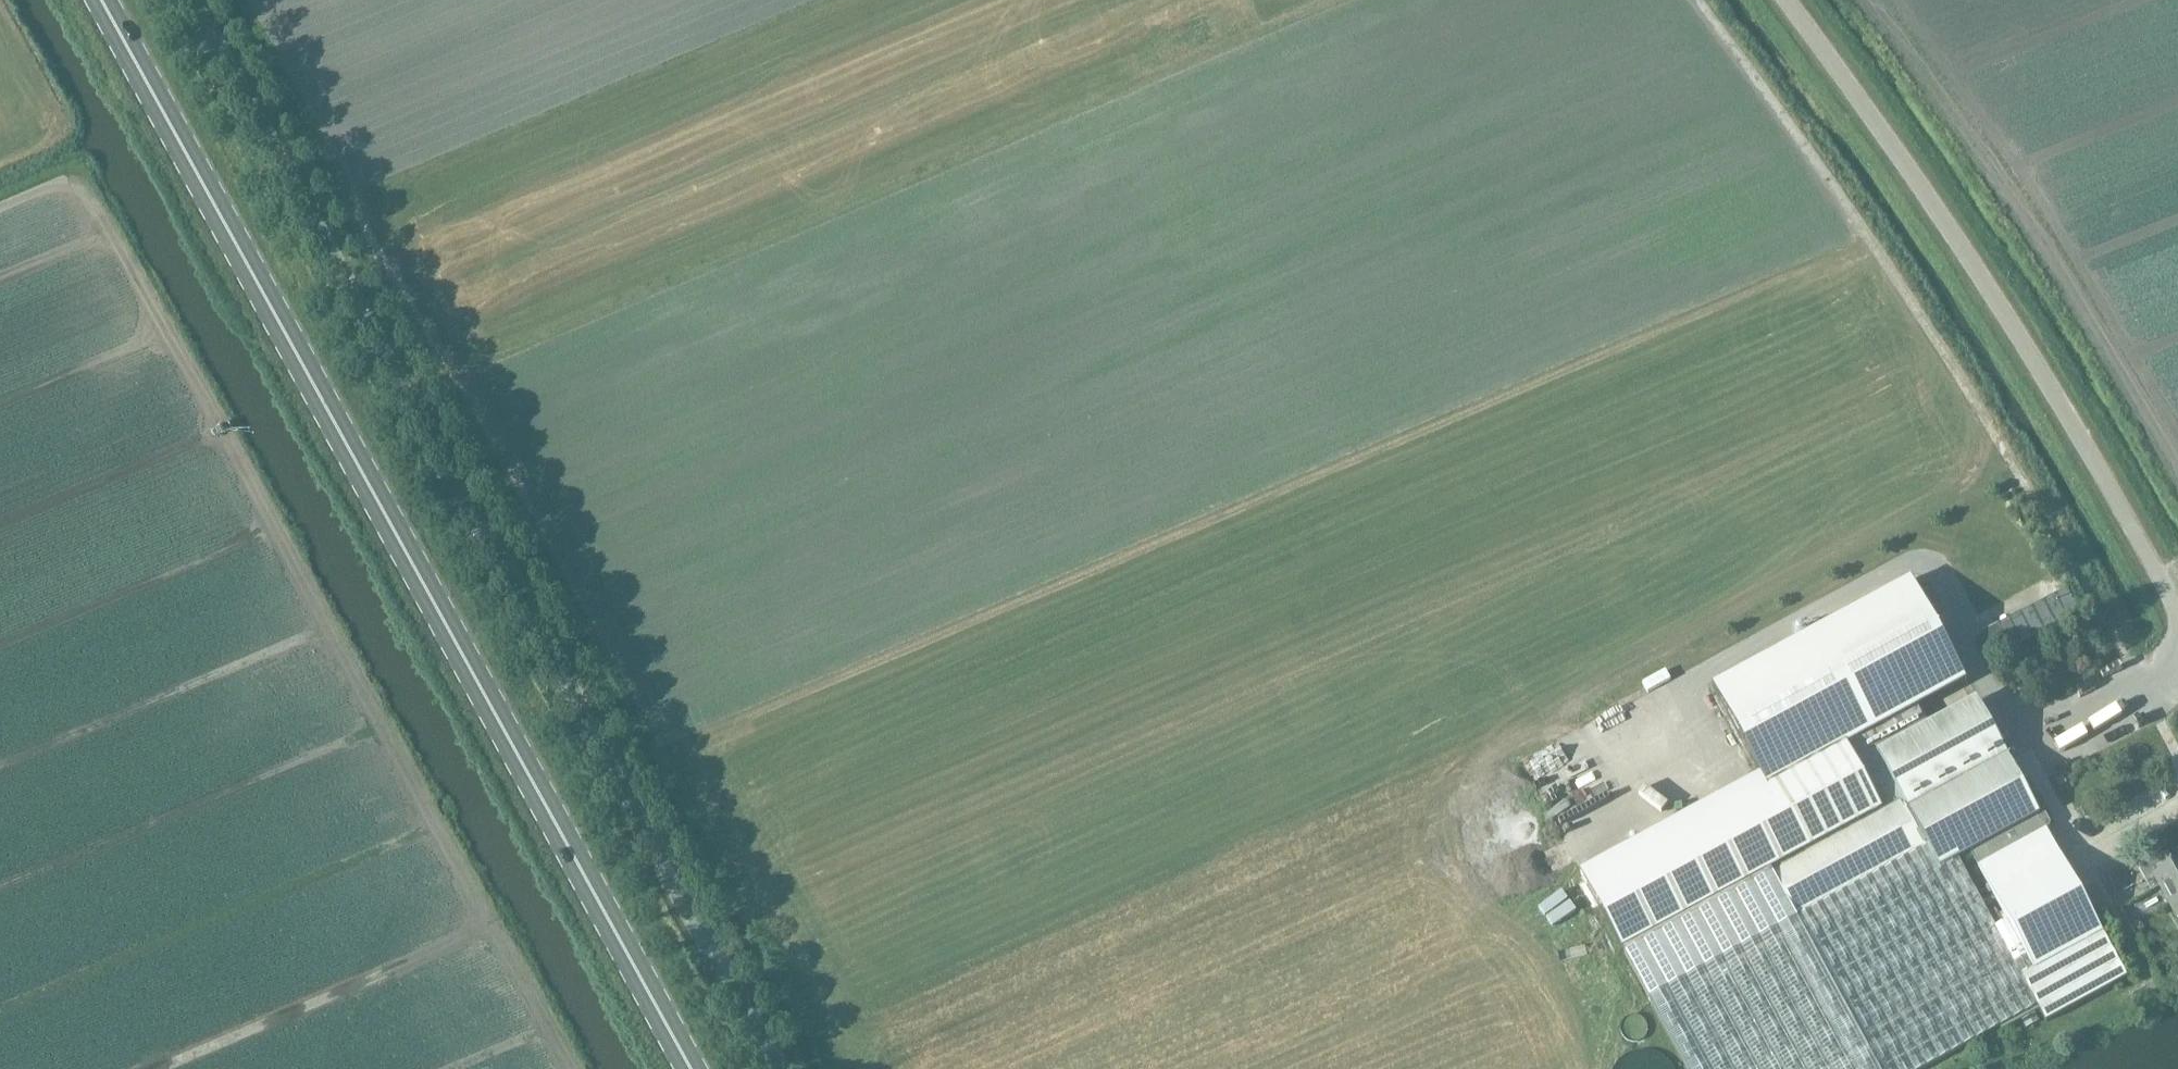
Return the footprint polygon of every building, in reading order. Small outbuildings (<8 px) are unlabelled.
[(1911,579),(1712,687),(1758,772),(1767,787),(1846,745),(1966,681),(1911,579)] [(2069,587),(1999,622),(2012,646),(2080,610),(2069,587)] [(2100,695),(2117,687),(2105,662),(2089,669),(2100,695)] [(1928,727),(1875,756),(1900,804),(1925,852),(1935,870),(1958,858),(1970,852),(2039,816),(2038,813),(1977,701),(1928,727)] [(1917,707),(1846,745),(1880,814),(1900,804),(1875,756),(1928,727),(1917,707)] [(1758,772),(1578,870),(1623,953),(1880,814),(1846,745),(1767,787),(1758,772)] [(1880,814),(1623,953),(1649,1001),(1925,852),(1900,804),(1880,814)] [(2039,816),(1970,852),(1978,866),(2003,913),(1997,916),(2002,926),(2008,923),(2020,945),(2034,970),(2068,952),(2078,946),(2102,933),(2046,829),(2049,828),(2050,824),(2045,813),(2040,812),(2038,813),(2039,816)] [(1649,1001),(1686,1068),(1925,1068),(2000,1028),(2002,1030),(2039,1010),(2021,978),(2034,970),(2020,945),(2008,923),(2002,926),(1996,929),(1958,858),(1935,870),(1925,852),(1649,1001)] [(2139,868),(2146,882),(2151,891),(2161,886),(2177,917),(2177,918),(2177,863),(2174,865),(2168,853),(2139,868)] [(2104,937),(2079,950),(2070,956),(2036,974),(2058,1016),(2127,978),(2104,937)] [(1625,1040),(1631,1043),(1639,1042),(1644,1037),(1646,1030),(1645,1024),(1641,1019),(1635,1017),(1628,1017),(1623,1021),(1620,1028),(1621,1034),(1625,1040)]
